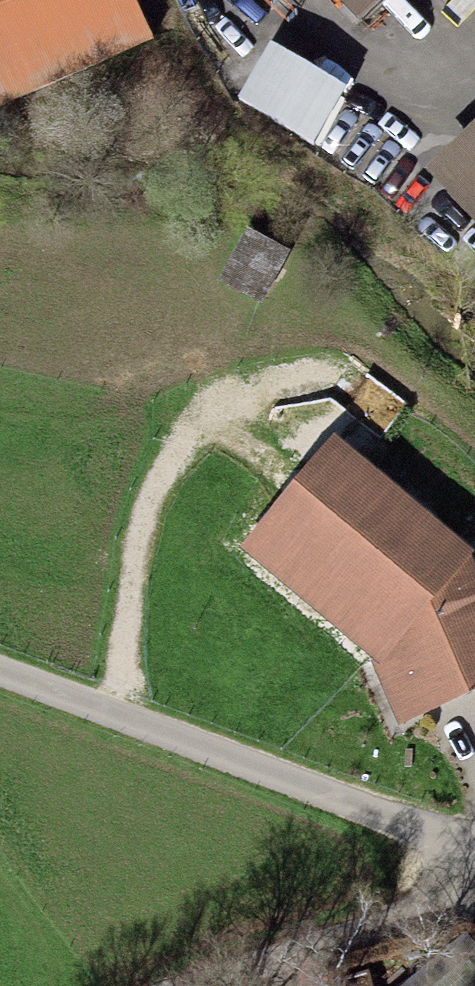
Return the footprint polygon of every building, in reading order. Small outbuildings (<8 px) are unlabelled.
[(0,10),(0,100),(146,38),(130,0),(23,0),(0,10)] [(359,12),(372,0),(348,0),(359,12)] [(435,171),(474,212),(474,132),(435,171)] [(242,548),(373,653),(400,719),(474,687),(474,566),(468,551),(338,436),(242,548)]
